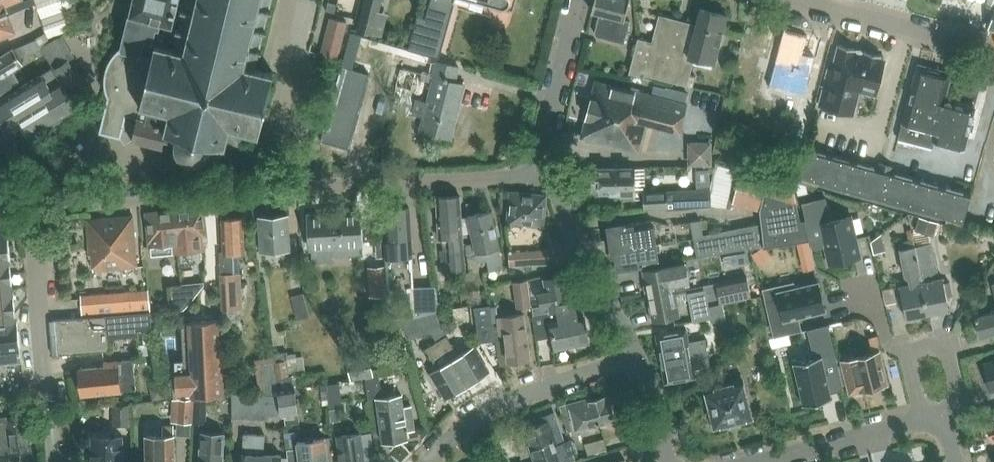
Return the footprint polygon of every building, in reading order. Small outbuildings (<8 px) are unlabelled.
[(16,33),(8,14),(37,3),(36,0),(26,0),(24,1),(24,0),(0,0),(0,40),(16,33)] [(70,0),(36,0),(37,3),(43,17),(72,6),(70,0)] [(119,50),(116,61),(110,69),(105,78),(103,88),(103,99),(106,109),(101,131),(162,146),(166,131),(178,134),(176,144),(177,151),(181,157),(187,161),(194,162),(201,160),(207,155),(210,149),(212,143),(225,146),(227,140),(240,143),(243,131),(259,135),(273,73),(255,68),(263,49),(275,0),(132,0),(119,50)] [(364,2),(357,30),(371,34),(379,6),(380,0),(365,0),(364,2)] [(408,48),(439,58),(455,0),(429,0),(424,17),(417,15),(408,48)] [(503,11),(507,9),(510,4),(510,0),(466,0),(503,11)] [(591,12),(599,14),(593,34),(625,42),(625,40),(630,21),(624,20),(629,1),(627,0),(594,0),(591,12)] [(986,6),(993,8),(993,0),(988,0),(986,6)] [(326,10),(334,12),(336,3),(328,1),(326,10)] [(694,31),(687,58),(694,59),(714,65),(727,16),(700,9),(694,31)] [(63,12),(41,20),(48,39),(61,35),(69,31),(63,12)] [(638,37),(633,58),(648,62),(644,74),(673,82),(680,52),(668,49),(673,25),(675,19),(659,15),(658,20),(652,41),(638,37)] [(318,56),(336,60),(346,21),(328,16),(318,56)] [(673,25),(668,49),(680,52),(673,82),(693,87),(695,77),(690,76),(694,59),(687,58),(694,31),(673,25)] [(768,86),(803,96),(814,57),(803,54),(807,36),(784,30),(768,86)] [(44,33),(35,38),(36,40),(40,46),(48,41),(44,33)] [(41,47),(53,68),(53,69),(66,61),(74,57),(61,35),(48,41),(40,46),(41,47)] [(19,82),(13,71),(23,65),(20,59),(19,58),(41,47),(40,46),(36,40),(18,47),(13,49),(13,48),(0,56),(0,94),(19,82)] [(881,55),(862,51),(839,45),(832,71),(828,70),(819,106),(846,113),(852,89),(875,95),(884,60),(880,59),(881,55)] [(630,70),(629,73),(644,77),(644,74),(648,62),(633,58),(630,70)] [(415,98),(411,114),(424,117),(421,131),(450,138),(464,84),(455,82),(460,66),(433,60),(431,64),(428,77),(430,78),(434,79),(428,101),(415,98)] [(66,61),(53,69),(53,68),(41,74),(0,100),(0,119),(9,134),(12,133),(26,124),(34,136),(48,128),(74,112),(77,110),(65,90),(78,82),(66,61)] [(932,143),(963,152),(975,108),(944,100),(951,73),(918,64),(902,125),(935,133),(932,143)] [(341,66),(321,139),(348,147),(368,74),(353,69),(341,66)] [(407,71),(405,78),(406,79),(410,76),(429,81),(430,78),(428,77),(407,71)] [(683,124),(688,104),(596,80),(581,136),(637,151),(646,115),(683,124)] [(79,88),(71,93),(76,101),(84,95),(79,88)] [(792,124),(809,129),(816,101),(799,97),(792,124)] [(752,157),(756,144),(745,141),(742,154),(752,157)] [(817,185),(873,201),(882,168),(805,146),(794,181),(816,188),(817,185)] [(710,188),(711,202),(726,206),(735,168),(716,163),(710,188)] [(596,169),(596,171),(593,175),(593,180),(596,184),(596,186),(600,186),(600,194),(622,193),(622,197),(634,197),(634,198),(644,198),(643,192),(646,192),(645,168),(596,169)] [(882,168),(873,201),(938,219),(962,225),(971,193),(882,168)] [(764,245),(764,248),(808,239),(804,219),(801,220),(797,202),(792,182),(742,170),(732,203),(760,211),(762,224),(704,236),(707,256),(728,252),(764,245)] [(710,188),(666,191),(666,190),(646,192),(643,192),(644,198),(644,209),(666,208),(667,210),(711,207),(711,202),(710,188)] [(541,245),(543,228),(547,195),(510,192),(506,224),(508,250),(509,266),(549,263),(548,245),(541,245)] [(466,270),(465,255),(475,253),(473,244),(464,246),(460,196),(436,197),(439,240),(445,239),(446,250),(440,250),(442,260),(447,260),(448,272),(466,270)] [(823,237),(825,247),(830,264),(859,257),(849,216),(830,221),(824,198),(801,203),(810,240),(823,237)] [(204,207),(174,210),(179,253),(183,253),(200,251),(199,243),(208,242),(208,238),(207,238),(204,207)] [(414,286),(411,241),(409,207),(387,209),(389,243),(385,243),(389,321),(403,320),(435,310),(439,309),(438,304),(439,304),(437,291),(436,291),(436,285),(414,286)] [(179,253),(174,210),(145,213),(150,257),(179,253)] [(466,215),(473,244),(475,253),(475,254),(477,263),(478,269),(483,269),(488,266),(489,271),(503,268),(499,248),(501,248),(492,210),(466,215)] [(308,214),(311,257),(312,257),(312,263),(332,261),(332,257),(360,256),(359,249),(362,248),(359,211),(308,214)] [(258,217),(260,253),(290,251),(288,215),(258,217)] [(92,256),(93,272),(137,268),(133,216),(87,220),(89,256),(92,256)] [(222,219),(224,253),(219,253),(220,274),(221,311),(233,310),(241,310),(240,258),(245,258),(243,218),(222,219)] [(691,227),(693,238),(704,236),(701,218),(690,221),(690,222),(691,227)] [(915,231),(934,236),(937,223),(918,218),(915,231)] [(608,226),(611,248),(656,241),(653,220),(625,224),(608,226)] [(22,362),(18,321),(16,321),(9,257),(11,257),(7,224),(0,225),(0,364),(22,362)] [(872,241),(876,255),(884,248),(881,235),(872,241)] [(693,238),(696,256),(697,257),(707,256),(704,236),(693,238)] [(927,313),(921,281),(916,257),(917,257),(915,246),(914,246),(913,239),(899,242),(901,249),(899,249),(904,277),(908,279),(909,284),(900,285),(906,317),(927,313)] [(656,241),(611,248),(612,255),(616,254),(618,268),(642,265),(642,262),(659,259),(656,241)] [(943,277),(935,279),(934,275),(938,275),(932,243),(915,246),(917,257),(916,257),(921,281),(927,313),(949,309),(947,297),(953,296),(950,282),(944,283),(943,277)] [(751,253),(758,263),(770,256),(762,245),(751,253)] [(648,294),(648,296),(675,291),(674,286),(690,283),(685,262),(664,267),(643,271),(646,283),(644,285),(646,292),(648,294)] [(384,266),(368,267),(370,296),(386,295),(384,266)] [(538,293),(540,307),(532,308),(533,315),(544,313),(549,312),(549,311),(575,307),(572,291),(567,292),(564,276),(543,280),(545,292),(538,293)] [(719,298),(720,304),(751,297),(746,277),(715,283),(715,284),(719,298)] [(512,281),(516,308),(531,306),(527,279),(512,281)] [(778,297),(765,300),(776,349),(804,342),(798,317),(825,311),(818,282),(795,287),(777,291),(778,297)] [(715,284),(704,286),(704,291),(706,291),(708,301),(719,298),(715,284)] [(105,315),(105,316),(150,312),(149,290),(102,294),(81,296),(82,317),(105,315)] [(675,291),(648,296),(653,321),(679,315),(675,291)] [(687,294),(693,320),(711,317),(709,306),(708,301),(706,291),(704,291),(687,294)] [(291,297),(298,320),(310,317),(303,293),(291,297)] [(711,317),(711,318),(712,322),(725,319),(721,303),(709,306),(711,317)] [(474,307),(479,343),(495,341),(492,323),(490,307),(490,305),(474,307)] [(549,311),(549,312),(556,311),(558,323),(551,325),(555,349),(589,343),(584,316),(577,317),(575,307),(549,311)] [(435,310),(403,320),(400,321),(407,339),(443,330),(435,310)] [(991,311),(990,313),(975,317),(979,336),(993,332),(993,310),(991,311)] [(159,311),(150,312),(151,325),(160,325),(159,311)] [(150,312),(105,316),(56,320),(59,355),(109,350),(108,339),(138,337),(137,331),(152,330),(151,325),(150,312)] [(499,335),(504,335),(508,363),(530,360),(524,313),(497,316),(497,322),(499,335)] [(550,337),(544,313),(533,315),(532,315),(536,341),(550,337)] [(192,398),(206,396),(225,394),(220,320),(185,323),(188,367),(175,368),(176,394),(190,394),(191,398),(192,398)] [(801,404),(829,398),(827,387),(842,385),(828,325),(808,329),(814,356),(792,361),(801,404)] [(656,335),(665,383),(696,377),(694,369),(709,366),(704,340),(690,342),(687,329),(656,335)] [(878,335),(868,338),(872,353),(877,352),(878,352),(881,351),(881,350),(878,335)] [(474,346),(458,356),(447,336),(444,338),(446,349),(452,359),(468,386),(490,372),(474,346)] [(468,386),(452,359),(446,349),(444,338),(425,349),(437,368),(430,373),(446,399),(468,386)] [(406,358),(404,349),(394,351),(396,360),(406,358)] [(273,352),(274,356),(274,362),(276,377),(288,376),(286,360),(284,350),(273,352)] [(402,395),(385,397),(382,386),(380,387),(377,368),(372,369),(369,352),(346,357),(350,381),(365,378),(368,394),(374,393),(375,399),(376,398),(382,443),(408,439),(406,431),(414,430),(411,406),(404,407),(402,395)] [(845,360),(853,392),(864,389),(867,391),(872,390),(874,387),(886,384),(878,352),(877,352),(872,353),(845,360)] [(274,356),(254,359),(258,392),(277,391),(276,377),(274,362),(274,356)] [(983,363),(989,390),(993,389),(993,358),(982,361),(983,363)] [(133,360),(118,361),(118,360),(103,362),(103,367),(79,369),(82,394),(120,390),(120,389),(136,387),(133,360)] [(705,374),(707,386),(724,383),(722,371),(705,374)] [(713,424),(714,427),(752,417),(743,381),(705,391),(710,414),(708,417),(710,423),(713,424)] [(326,385),(329,409),(339,408),(342,408),(339,383),(326,385)] [(150,390),(152,402),(165,400),(163,388),(150,390)] [(281,414),(283,414),(286,425),(299,423),(297,412),(298,411),(295,390),(277,392),(277,394),(281,414)] [(231,407),(231,418),(268,420),(269,415),(277,416),(277,394),(277,392),(277,391),(258,392),(232,391),(231,407)] [(172,398),(171,422),(176,422),(176,435),(190,435),(191,423),(193,423),(194,400),(172,398)] [(571,416),(574,429),(615,417),(610,398),(589,401),(589,398),(560,406),(567,431),(572,430),(568,417),(571,416)] [(207,399),(194,399),(194,400),(193,423),(192,423),(206,424),(207,399)] [(113,425),(128,425),(128,404),(113,404),(113,425)] [(0,406),(0,454),(0,457),(33,453),(28,419),(10,421),(8,406),(0,406)] [(339,408),(329,409),(331,421),(340,420),(339,408)] [(571,460),(578,457),(571,438),(564,441),(554,413),(541,418),(543,423),(522,431),(527,446),(528,445),(534,461),(554,461),(563,459),(564,461),(566,461),(571,460)] [(173,435),(173,424),(162,424),(162,435),(146,436),(146,461),(174,461),(174,435),(173,435)] [(222,450),(223,431),(201,430),(199,461),(222,461),(223,450),(222,450)] [(337,435),(340,461),(365,461),(364,459),(373,459),(369,433),(361,434),(360,432),(337,435)] [(242,461),(288,461),(287,458),(281,458),(281,455),(263,454),(265,435),(243,435),(242,453),(243,453),(242,461)] [(92,461),(122,461),(122,437),(92,437),(92,461)] [(297,438),(285,440),(287,451),(298,450),(297,442),(297,438)] [(297,442),(298,450),(300,461),(328,461),(325,438),(297,442)]
